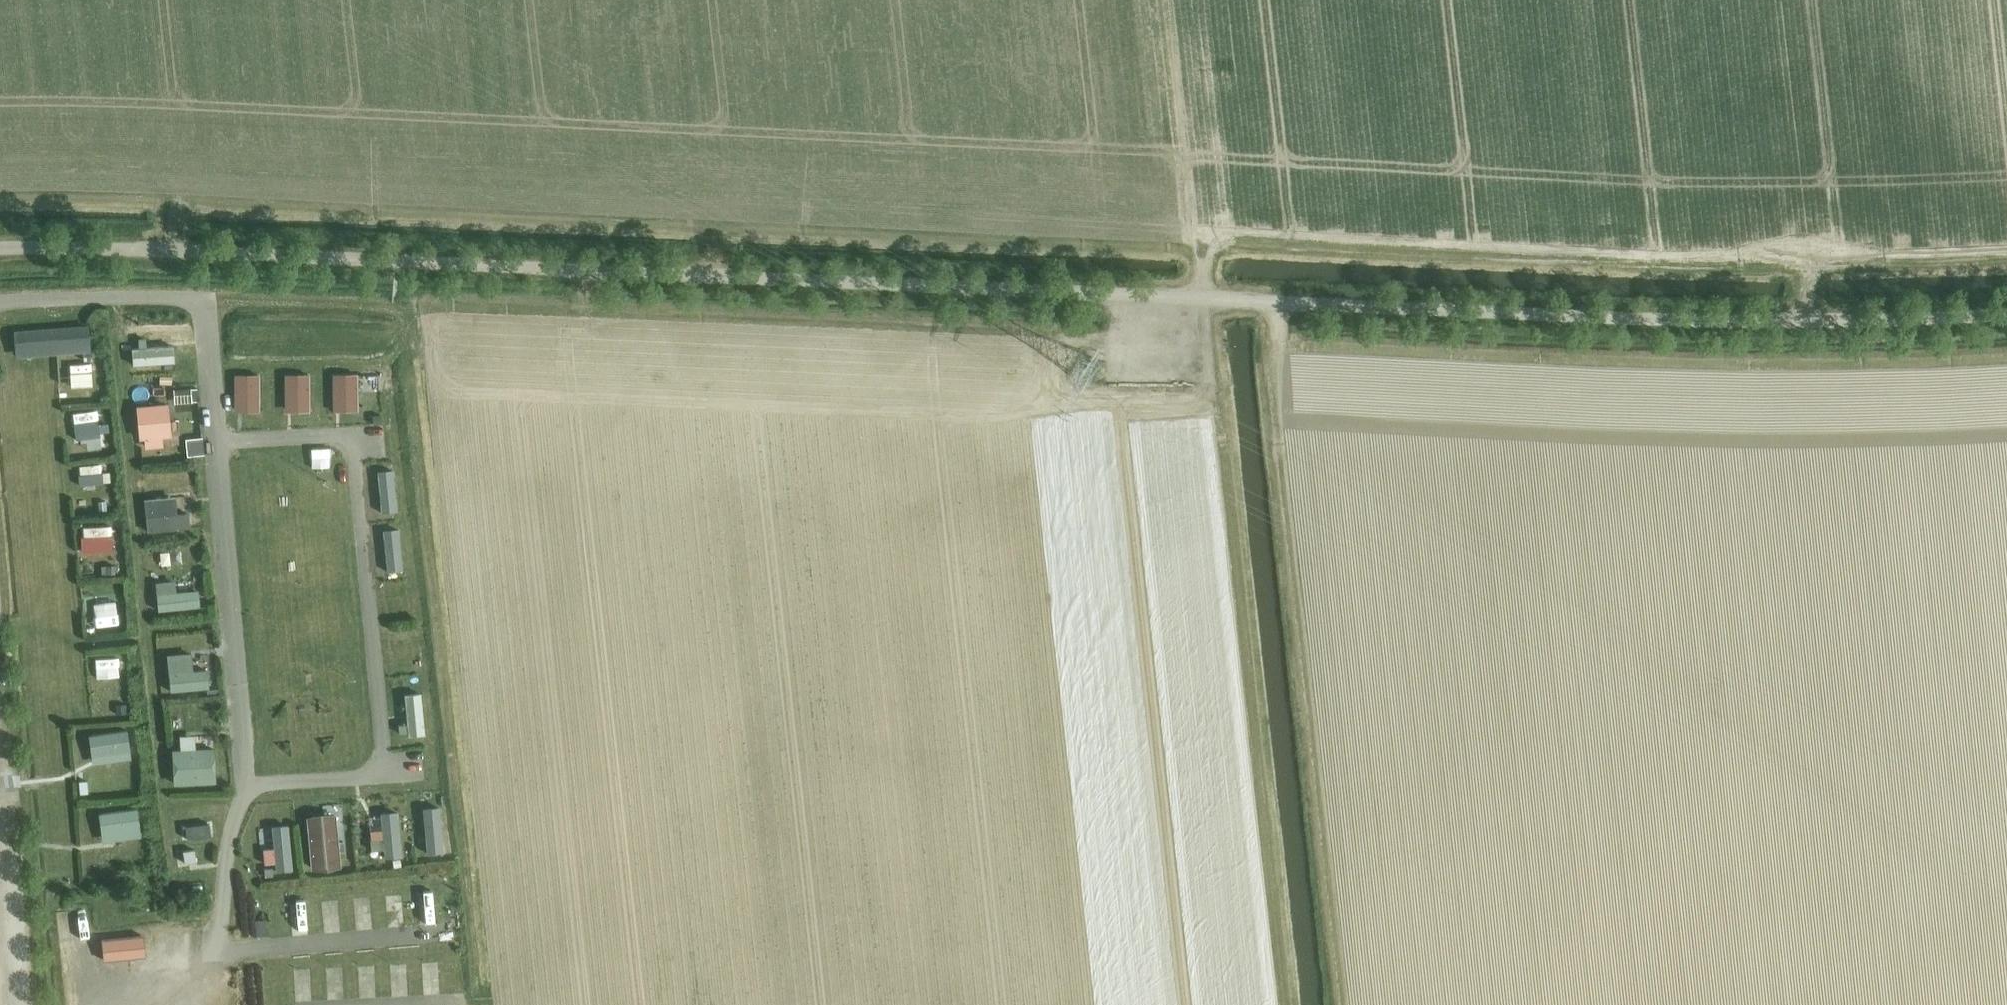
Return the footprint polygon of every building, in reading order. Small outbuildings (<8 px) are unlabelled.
[(88,328),(15,333),(16,349),(89,344),(88,328)] [(150,375),(137,376),(138,391),(151,390),(150,375)] [(169,401),(137,404),(140,438),(145,437),(146,447),(164,445),(163,436),(171,435),(169,401)] [(170,498),(145,501),(149,532),(189,528),(187,513),(172,515),(170,498)] [(115,565),(101,566),(101,575),(115,574),(115,565)] [(170,584),(156,585),(158,611),(197,607),(198,603),(197,594),(196,591),(171,593),(170,584)] [(182,654),(167,656),(171,692),(207,688),(205,668),(184,670),(182,654)] [(165,656),(152,657),(153,667),(165,666),(165,656)] [(126,730),(91,736),(93,755),(115,752),(116,761),(130,759),(126,730)] [(213,749),(173,751),(174,783),(215,781),(213,749)] [(136,809),(100,814),(103,833),(124,830),(126,839),(140,837),(136,809)] [(396,812),(380,814),(385,858),(401,857),(396,812)] [(334,813),(307,816),(312,868),(339,865),(334,813)] [(288,825),(270,827),(276,872),(293,870),(288,825)] [(272,868),(264,869),(264,878),(273,877),(272,868)]
